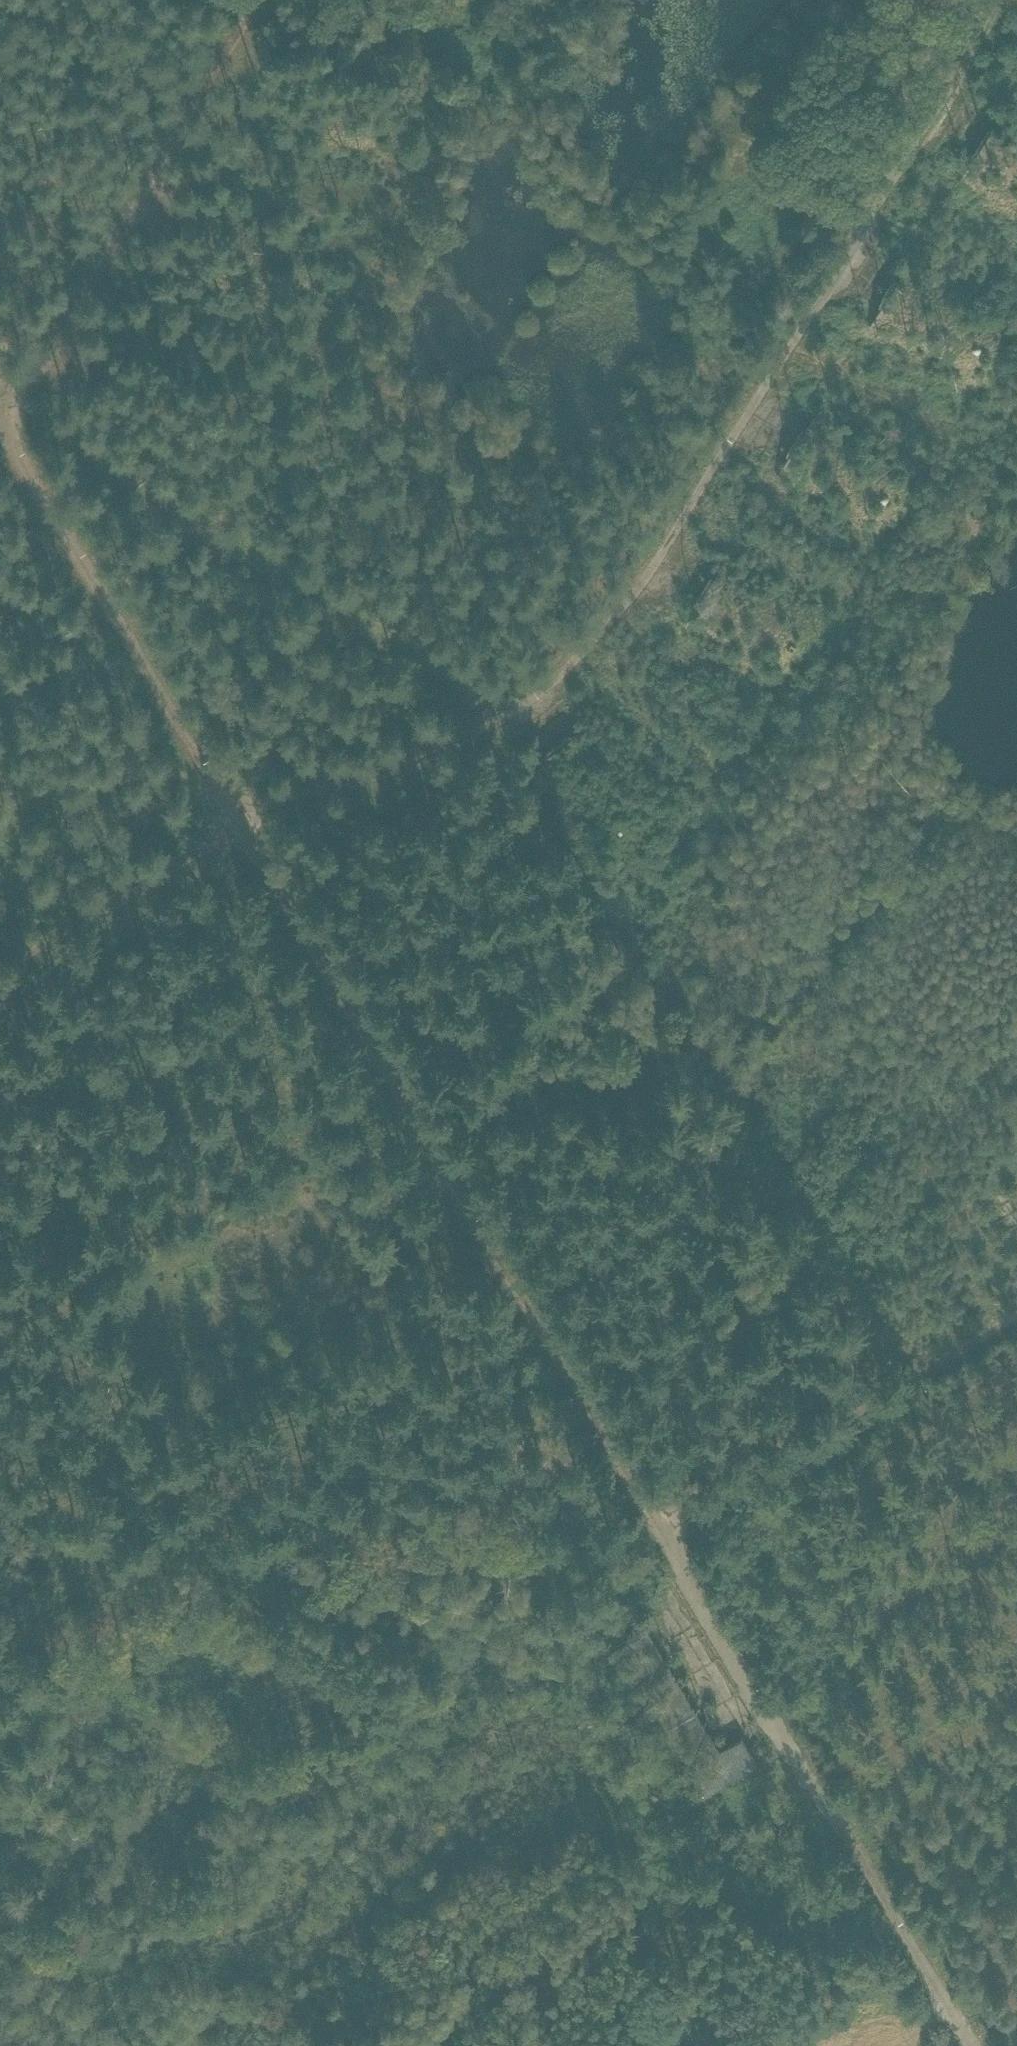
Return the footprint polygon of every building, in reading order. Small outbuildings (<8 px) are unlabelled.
[(647,1631),(607,1654),(696,1802),(758,1766),(741,1738),(719,1752),(647,1631)]
